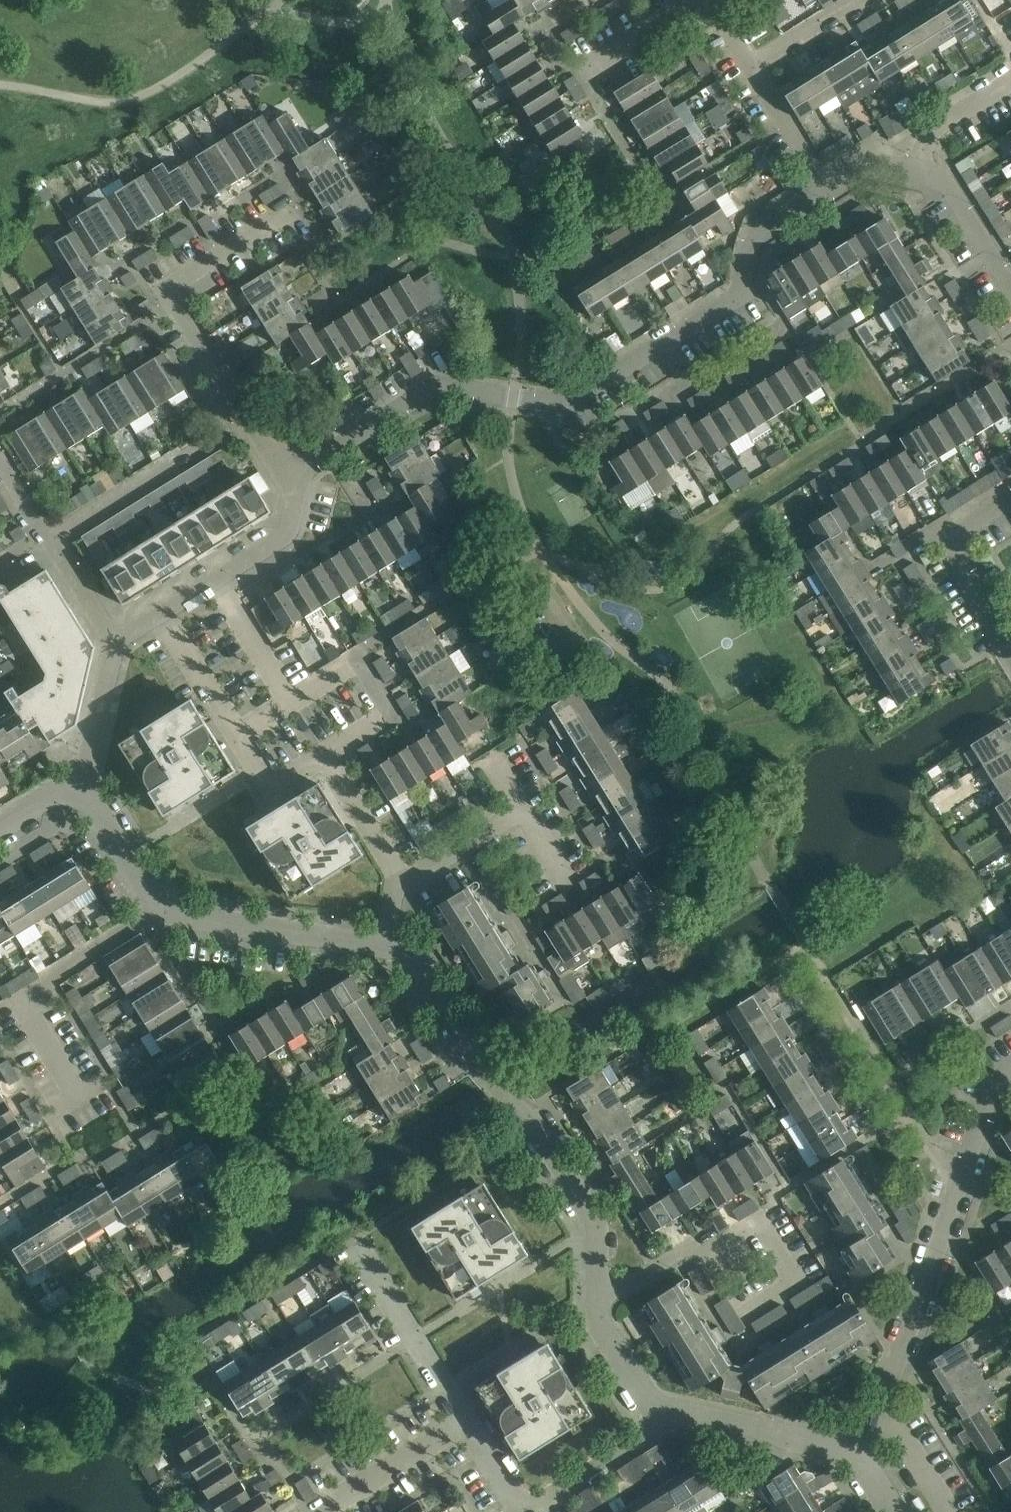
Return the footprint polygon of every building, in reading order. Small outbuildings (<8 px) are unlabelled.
[(512,23),(523,17),(513,0),(507,0),(492,10),(486,0),(483,0),(475,5),(493,34),(512,23)] [(538,0),(513,0),(523,17),(535,9),(537,12),(543,8),(538,0)] [(543,8),(550,4),(548,1),(550,0),(538,0),(543,8)] [(623,9),(618,0),(615,0),(597,10),(604,21),(623,9)] [(763,4),(776,25),(790,16),(780,0),(770,0),(763,4)] [(894,0),(900,10),(910,4),(907,0),(894,0)] [(936,4),(955,35),(973,23),(977,30),(986,25),(971,0),(962,0),(960,1),(960,0),(943,0),(936,4)] [(1009,0),(1000,0),(988,7),(994,17),(1010,6),(1010,3),(1009,0)] [(917,16),(936,46),(955,35),(936,4),(917,16)] [(866,17),(872,27),(882,21),(876,11),(866,17)] [(898,28),(917,58),(936,46),(917,16),(898,28)] [(866,17),(857,23),(863,33),(872,27),(866,17)] [(567,43),(586,31),(580,21),(560,33),(567,43)] [(524,41),(519,33),(512,23),(493,34),(482,41),(494,60),(524,41)] [(880,39),(899,70),(917,58),(898,28),(880,39)] [(540,43),(546,53),(556,47),(550,37),(540,43)] [(899,70),(880,39),(862,51),(873,71),(879,82),(899,70)] [(836,52),(855,82),(873,71),(862,51),(855,40),(836,52)] [(524,41),(494,60),(506,78),(535,60),(524,41)] [(563,57),(556,47),(546,53),(552,63),(563,57)] [(690,57),(696,67),(706,60),(700,51),(690,57)] [(817,64),(836,94),(855,82),(836,52),(817,64)] [(535,60),(506,78),(517,97),(547,78),(535,60)] [(706,60),(696,67),(702,77),(712,71),(706,60)] [(463,64),(456,68),(461,78),(469,74),(463,64)] [(799,76),(818,106),(836,94),(817,64),(799,76)] [(661,88),(650,69),(613,92),(625,111),(661,88)] [(952,72),(947,75),(953,85),(958,82),(953,74),(952,72)] [(241,81),(247,91),(257,84),(251,74),(241,81)] [(580,85),(574,75),(564,81),(570,91),(580,85)] [(799,76),(780,88),(798,118),(818,106),(799,76)] [(547,78),(517,97),(529,116),(559,97),(547,78)] [(580,85),(570,91),(576,101),(586,94),(580,85)] [(625,111),(636,129),(673,107),(661,88),(625,111)] [(729,98),(723,88),(713,95),(719,104),(729,98)] [(907,96),(894,105),(897,109),(900,115),(914,107),(907,96)] [(559,97),(529,116),(540,134),(571,115),(559,97)] [(729,98),(719,104),(725,114),(735,108),(729,98)] [(636,129),(648,148),(685,125),(685,126),(695,120),(683,102),(674,108),(673,107),(636,129)] [(353,106),(344,112),(334,118),(340,128),(359,116),(353,106)] [(286,112),(268,124),(284,151),(290,161),(293,159),(309,148),(286,112)] [(243,126),(266,163),(284,151),(268,124),(262,115),(243,126)] [(571,115),(540,134),(531,141),(542,159),(528,168),(537,182),(561,167),(560,164),(580,152),(573,141),(583,135),(571,115)] [(908,127),(902,117),(892,123),(898,133),(908,127)] [(685,125),(648,148),(660,167),(666,163),(697,144),(706,138),(695,120),(685,126),(685,125)] [(863,139),(873,133),(867,123),(857,129),(863,139)] [(247,174),(266,163),(243,126),(224,138),(247,174)] [(753,136),(747,126),(737,132),(743,142),(753,136)] [(844,151),(854,144),(848,134),(838,141),(844,151)] [(297,172),(301,179),(337,156),(325,137),(309,148),(293,159),(300,170),(297,172)] [(206,149),(228,186),(247,174),(224,138),(206,149)] [(377,144),(383,153),(393,147),(387,138),(377,144)] [(666,163),(678,182),(697,169),(708,163),(697,144),(666,163)] [(759,145),(749,152),(755,162),(765,155),(759,145)] [(825,162),(835,156),(829,146),(819,152),(825,162)] [(393,147),(383,153),(389,163),(399,157),(393,147)] [(210,197),(228,186),(206,149),(187,161),(210,197)] [(349,175),(346,170),(337,156),(301,179),(305,185),(308,184),(316,195),(349,175)] [(210,197),(187,161),(169,172),(184,199),(191,210),(210,197)] [(166,210),(184,199),(169,172),(162,162),(144,174),(166,210)] [(967,184),(977,177),(971,167),(961,174),(967,184)] [(684,191),(695,210),(716,199),(728,192),(715,172),(703,179),(700,174),(697,169),(678,182),(680,186),(684,191)] [(144,174),(124,186),(147,222),(166,210),(144,174)] [(320,209),(325,217),(361,194),(349,175),(316,195),(323,208),(320,209)] [(416,185),(410,175),(400,181),(406,191),(416,185)] [(42,178),(32,184),(38,193),(47,186),(42,178)] [(265,205),(284,193),(278,182),(259,195),(265,205)] [(38,193),(38,194),(43,202),(53,196),(47,186),(38,193)] [(106,197),(129,234),(147,222),(124,186),(106,197)] [(978,202),(988,196),(982,186),(972,192),(978,202)] [(339,233),(373,212),(361,194),(325,217),(328,223),(331,221),(339,233)] [(110,246),(129,234),(106,197),(87,209),(110,246)] [(695,210),(685,216),(698,236),(717,224),(724,235),(734,228),(716,199),(695,210)] [(653,206),(659,216),(669,210),(662,200),(653,206)] [(92,257),(110,246),(87,209),(83,202),(64,213),(74,230),(92,257)] [(862,202),(842,215),(847,223),(848,223),(867,211),(862,202)] [(990,221),(1000,214),(994,204),(984,211),(990,221)] [(653,206),(643,212),(649,222),(659,216),(653,206)] [(219,233),(207,214),(197,220),(209,240),(219,233)] [(842,215),(832,221),(838,231),(848,225),(847,223),(842,215)] [(685,216),(666,228),(685,259),(704,247),(698,236),(685,216)] [(885,217),(855,235),(868,255),(877,249),(883,259),(903,247),(885,217)] [(1010,232),(1005,222),(995,228),(1001,238),(1010,232)] [(615,230),(622,240),(631,234),(625,224),(615,230)] [(175,247),(195,235),(188,225),(169,237),(175,247)] [(648,240),(667,270),(685,259),(666,228),(648,240)] [(74,230),(55,241),(77,277),(97,265),(92,257),(74,230)] [(615,230),(605,236),(612,246),(622,240),(615,230)] [(855,235),(826,253),(838,273),(868,255),(855,235)] [(648,240),(629,251),(648,282),(667,270),(648,240)] [(820,242),(801,254),(825,293),(843,282),(838,273),(826,253),(820,242)] [(578,253),(584,263),(594,257),(588,247),(578,253)] [(923,286),(926,284),(921,275),(931,268),(925,257),(914,264),(903,247),(883,259),(906,295),(923,286)] [(138,270),(157,258),(151,248),(132,260),(138,270)] [(298,251),(289,257),(295,267),(305,260),(298,251)] [(610,263),(629,294),(648,282),(629,251),(610,263)] [(578,253),(568,259),(574,269),(584,263),(578,253)] [(801,254),(782,266),(807,306),(826,295),(825,293),(801,254)] [(610,263),(592,275),(611,305),(629,294),(610,263)] [(240,287),(252,307),(286,285),(278,273),(281,271),(277,264),(240,287)] [(72,307),(109,284),(105,278),(102,280),(95,268),(98,266),(97,265),(77,277),(60,287),(72,307)] [(807,306),(782,266),(762,278),(788,318),(807,306)] [(409,275),(390,287),(409,317),(427,306),(432,313),(451,301),(432,270),(413,282),(409,275)] [(131,271),(121,277),(127,287),(137,281),(131,271)] [(611,305),(592,275),(573,287),(591,317),(611,305)] [(944,284),(950,294),(960,288),(954,278),(944,284)] [(109,284),(72,307),(84,326),(117,305),(110,293),(113,291),(109,284)] [(264,325),(300,302),(296,295),(293,297),(286,285),(252,307),(264,325)] [(930,297),(923,286),(906,295),(889,306),(901,325),(938,302),(934,296),(930,297)] [(30,293),(21,299),(27,309),(46,296),(42,289),(40,287),(30,293)] [(409,317),(390,287),(371,298),(390,329),(409,317)] [(966,297),(960,288),(950,294),(956,303),(966,297)] [(371,298),(352,310),(372,340),(390,329),(371,298)] [(154,309),(148,299),(138,305),(144,315),(154,309)] [(305,309),(300,302),(264,325),(276,344),(290,335),(310,323),(302,310),(305,309)] [(901,325),(894,329),(905,348),(913,343),(946,323),(939,311),(942,309),(938,302),(901,325)] [(125,317),(117,305),(84,326),(96,345),(132,322),(128,315),(125,317)] [(334,321),(346,341),(353,352),(372,340),(352,310),(334,321)] [(846,328),(856,322),(850,312),(840,318),(846,328)] [(22,313),(12,319),(18,329),(28,323),(22,313)] [(984,325),(977,315),(967,321),(974,331),(984,325)] [(846,328),(840,318),(830,324),(836,334),(846,328)] [(333,322),(316,333),(315,333),(327,353),(333,364),(353,352),(346,341),(334,321),(333,322)] [(28,323),(18,329),(24,339),(34,332),(28,323)] [(298,371),(327,353),(315,333),(316,333),(310,323),(290,335),(302,355),(291,361),(298,371)] [(924,362),(961,339),(957,333),(954,335),(946,323),(913,343),(924,362)] [(811,337),(802,342),(804,344),(810,354),(818,349),(820,348),(829,342),(818,325),(808,331),(811,337)] [(990,335),(984,325),(974,331),(979,341),(990,335)] [(128,338),(134,348),(145,342),(138,332),(128,338)] [(601,351),(609,346),(604,337),(596,342),(601,351)] [(128,338),(119,344),(125,354),(134,348),(128,338)] [(219,354),(229,347),(223,338),(213,344),(219,354)] [(924,362),(936,381),(970,360),(962,348),(965,346),(961,339),(924,362)] [(771,346),(778,356),(787,350),(781,340),(771,346)] [(771,346),(761,352),(768,362),(778,356),(771,346)] [(235,357),(229,347),(219,354),(225,363),(235,357)] [(410,351),(405,353),(400,357),(406,367),(416,361),(410,351)] [(167,400),(186,388),(163,352),(144,364),(167,400)] [(803,355),(784,367),(803,397),(822,385),(803,355)] [(91,362),(97,371),(106,366),(100,356),(91,362)] [(57,369),(50,359),(40,365),(47,376),(57,369)] [(422,370),(416,361),(406,367),(412,377),(422,370)] [(91,362),(81,368),(87,378),(97,371),(91,362)] [(734,369),(740,379),(750,373),(744,363),(734,369)] [(126,376),(148,412),(167,400),(144,364),(126,376)] [(784,367),(765,378),(784,409),(803,397),(784,367)] [(10,386),(0,369),(0,392),(10,386)] [(734,369),(724,375),(730,385),(740,379),(734,369)] [(363,380),(369,390),(379,384),(373,374),(363,380)] [(107,387),(130,423),(148,412),(126,376),(107,387)] [(765,378),(747,390),(766,420),(784,409),(765,378)] [(975,391),(994,422),(1010,411),(1010,407),(994,379),(975,391)] [(385,393),(379,384),(369,390),(375,400),(385,393)] [(130,423),(107,387),(89,399),(104,425),(110,435),(130,423)] [(696,393),(703,403),(712,397),(706,387),(696,393)] [(63,400),(86,437),(104,425),(89,399),(82,388),(63,400)] [(747,390),(728,402),(747,432),(753,443),(772,431),(766,420),(747,390)] [(975,391),(956,403),(975,433),(994,422),(975,391)] [(696,393),(687,399),(693,409),(703,403),(696,393)] [(45,412),(67,448),(86,437),(63,400),(45,412)] [(653,406),(659,416),(669,410),(663,400),(653,406)] [(709,413),(728,444),(747,432),(728,402),(709,413)] [(956,403),(938,415),(956,444),(975,433),(956,403)] [(653,406),(643,412),(649,422),(659,416),(653,406)] [(26,424),(49,460),(67,448),(45,412),(26,424)] [(709,413),(691,424),(703,445),(710,455),(728,444),(709,413)] [(703,445),(691,424),(685,415),(666,426),(684,457),(703,445)] [(938,415),(919,426),(937,456),(956,444),(938,415)] [(618,434),(619,434),(628,428),(622,418),(612,424),(618,434)] [(196,423),(185,429),(191,438),(201,431),(196,423)] [(49,460),(26,424),(0,440),(16,465),(23,461),(29,472),(49,460)] [(810,425),(807,430),(810,434),(816,433),(818,429),(815,424),(810,425)] [(666,426),(647,438),(666,468),(684,457),(666,426)] [(899,438),(906,449),(919,467),(937,456),(919,426),(899,438)] [(885,433),(875,440),(881,450),(891,444),(885,433)] [(417,436),(384,457),(392,470),(389,472),(393,478),(429,455),(417,436)] [(647,438),(628,450),(647,480),(666,468),(647,438)] [(875,440),(865,445),(871,456),(881,450),(875,440)] [(925,477),(919,467),(906,449),(887,460),(906,490),(925,477)] [(656,494),(647,480),(628,450),(609,462),(621,481),(611,488),(618,498),(619,497),(626,509),(630,507),(631,509),(656,494)] [(218,451),(209,456),(214,463),(222,458),(218,451)] [(429,455),(393,478),(398,485),(401,483),(409,495),(427,483),(441,474),(429,455)] [(209,456),(201,461),(206,468),(214,463),(209,456)] [(848,456),(837,463),(844,473),(854,467),(848,456)] [(887,460),(868,471),(887,502),(906,490),(887,460)] [(837,463),(828,469),(834,479),(844,473),(837,463)] [(1007,463),(997,469),(1003,479),(1010,474),(1010,469),(1007,463)] [(115,484),(125,478),(119,468),(109,474),(115,484)] [(1003,479),(997,469),(987,475),(994,485),(1003,479)] [(249,476),(229,488),(253,526),(253,525),(252,523),(262,517),(269,512),(269,513),(271,512),(260,494),(269,488),(258,470),(249,476)] [(868,471),(849,483),(869,514),(887,502),(868,471)] [(178,486),(186,481),(181,474),(173,479),(178,486)] [(819,474),(809,480),(815,491),(825,485),(819,474)] [(365,482),(372,492),(382,486),(375,476),(365,482)] [(173,479),(165,484),(169,491),(178,486),(173,479)] [(97,496),(107,490),(101,480),(91,486),(97,496)] [(415,505),(427,524),(457,506),(450,496),(440,503),(427,483),(409,495),(415,505)] [(850,526),(869,514),(849,483),(830,495),(837,505),(850,526)] [(388,495),(382,486),(372,492),(378,502),(388,495)] [(966,502),(976,496),(969,486),(960,492),(966,502)] [(234,537),(235,537),(234,535),(251,524),(252,526),(253,526),(229,488),(211,499),(234,537)] [(78,508),(88,501),(82,491),(72,498),(78,508)] [(966,502),(960,492),(950,498),(956,508),(966,502)] [(141,509),(149,504),(144,496),(136,502),(141,509)] [(3,498),(0,500),(0,513),(9,508),(3,498)] [(211,499),(193,511),(216,548),(217,548),(215,546),(233,535),(234,537),(211,499)] [(913,499),(900,505),(912,528),(925,522),(913,499)] [(136,502),(128,507),(133,514),(141,509),(136,502)] [(59,519),(69,513),(63,503),(53,510),(59,519)] [(415,505),(397,516),(416,547),(434,535),(427,524),(415,505)] [(841,530),(841,531),(850,526),(837,505),(807,524),(819,543),(820,544),(841,530)] [(677,506),(667,512),(675,525),(677,527),(686,522),(677,506)] [(193,511),(175,522),(198,560),(197,557),(214,547),(215,549),(216,548),(193,511)] [(397,516),(378,528),(397,558),(416,547),(397,516)] [(104,532),(113,527),(108,519),(100,524),(104,532)] [(175,522),(156,534),(179,571),(180,571),(179,569),(196,558),(197,560),(198,560),(175,522)] [(100,524),(91,529),(96,537),(104,532),(100,524)] [(26,536),(20,526),(10,532),(16,542),(26,536)] [(378,528),(359,540),(378,570),(397,558),(378,528)] [(817,572),(850,551),(844,542),(847,540),(841,531),(841,530),(820,544),(819,543),(804,552),(817,572)] [(156,534),(138,545),(161,583),(162,582),(160,580),(178,569),(179,572),(179,571),(156,534)] [(340,551),(346,560),(359,582),(378,570),(359,540),(340,551)] [(907,551),(901,541),(891,548),(897,557),(907,551)] [(142,592),(152,585),(159,581),(160,583),(161,583),(138,545),(119,557),(143,594),(142,592)] [(340,551),(321,563),(340,593),(359,582),(346,560),(340,551)] [(828,590),(864,568),(858,558),(855,560),(850,551),(817,572),(828,590)] [(123,604),(134,597),(141,593),(142,594),(143,594),(119,557),(100,568),(123,604)] [(926,581),(913,562),(904,568),(916,587),(926,581)] [(321,563),(302,575),(321,605),(340,593),(321,563)] [(867,579),(870,577),(864,568),(828,590),(840,609),(873,588),(867,579)] [(18,712),(29,729),(38,723),(49,741),(76,724),(94,647),(46,569),(0,598),(0,599),(46,673),(44,680),(19,696),(14,689),(6,694),(17,713),(18,712)] [(302,575),(284,586),(303,617),(321,605),(302,575)] [(443,591),(452,585),(446,575),(437,581),(443,591)] [(443,591),(437,581),(426,587),(433,597),(443,591)] [(894,588),(900,597),(910,591),(904,581),(894,588)] [(303,617),(284,586),(265,598),(277,619),(266,625),(273,635),(303,617)] [(852,628),(888,605),(882,595),(879,597),(873,588),(840,609),(852,628)] [(916,601),(910,591),(900,597),(906,607),(916,601)] [(405,614),(415,608),(409,598),(399,604),(405,614)] [(405,614),(399,604),(389,611),(395,621),(405,614)] [(894,615),(888,605),(852,628),(864,646),(897,626),(891,617),(894,615)] [(437,636),(425,617),(391,637),(399,650),(396,652),(400,658),(437,636)] [(933,629),(927,619),(917,625),(923,635),(933,629)] [(368,638),(378,632),(371,621),(362,628),(368,638)] [(29,650),(12,623),(3,628),(20,655),(29,650)] [(902,635),(897,626),(864,646),(875,665),(911,642),(905,633),(902,635)] [(368,638),(362,628),(352,634),(358,644),(368,638)] [(933,629),(923,635),(929,645),(939,638),(933,629)] [(437,636),(400,658),(404,665),(407,663),(415,676),(449,655),(437,636)] [(875,665),(887,684),(920,663),(914,654),(917,652),(911,642),(875,665)] [(330,661),(340,655),(334,645),(324,651),(330,661)] [(459,649),(450,654),(459,670),(468,665),(459,649)] [(419,689),(423,696),(460,673),(449,655),(415,676),(422,687),(419,689)] [(372,662),(379,672),(389,666),(382,656),(372,662)] [(957,667),(950,656),(940,663),(947,673),(957,667)] [(0,665),(0,666),(6,675),(15,670),(9,660),(0,665)] [(920,663),(887,684),(899,702),(935,680),(929,670),(926,672),(920,663)] [(379,672),(385,682),(395,675),(389,666),(379,672)] [(472,692),(460,673),(423,696),(428,702),(431,700),(438,713),(458,701),(472,692)] [(576,689),(540,712),(546,722),(549,720),(555,729),(588,708),(576,689)] [(396,699),(402,709),(412,703),(406,693),(396,699)] [(207,726),(205,723),(190,698),(140,730),(118,743),(163,815),(228,775),(228,774),(235,770),(207,726)] [(458,701),(438,713),(445,723),(458,742),(487,724),(481,714),(470,720),(458,701)] [(408,719),(418,713),(412,703),(402,709),(408,719)] [(588,708),(555,729),(560,738),(557,740),(563,750),(599,727),(588,708)] [(6,758),(12,767),(41,749),(29,729),(18,712),(17,713),(0,723),(0,762),(6,758)] [(647,715),(640,719),(644,726),(651,721),(647,715)] [(518,725),(524,735),(534,729),(528,719),(518,725)] [(970,744),(982,763),(1010,745),(1010,735),(1008,730),(1010,728),(1007,721),(970,744)] [(458,742),(445,723),(426,734),(446,765),(465,753),(458,742)] [(572,758),(578,766),(611,746),(599,727),(563,750),(569,759),(572,758)] [(427,777),(446,765),(426,734),(408,746),(427,777)] [(357,749),(364,759),(373,753),(367,743),(357,749)] [(982,763),(994,782),(1010,771),(1010,745),(982,763)] [(408,746),(389,758),(408,788),(427,777),(408,746)] [(580,777),(586,787),(623,765),(611,746),(578,766),(583,775),(580,777)] [(535,754),(541,763),(551,757),(545,747),(535,754)] [(541,763),(547,773),(558,767),(551,757),(541,763)] [(417,802),(408,788),(389,758),(370,769),(419,848),(438,836),(426,817),(413,825),(404,810),(417,802)] [(596,795),(601,804),(634,783),(623,765),(586,787),(592,797),(596,795)] [(9,781),(0,767),(0,786),(9,781)] [(994,782),(1005,799),(1010,796),(1010,771),(994,782)] [(952,782),(930,798),(940,812),(962,795),(952,782)] [(363,854),(356,843),(346,827),(345,827),(318,783),(311,787),(246,827),(291,899),(363,854)] [(604,815),(610,824),(646,802),(634,783),(601,804),(607,813),(604,815)] [(565,801),(575,794),(569,785),(559,791),(565,801)] [(495,801),(489,791),(479,798),(485,808),(495,801)] [(565,801),(571,811),(581,804),(575,794),(565,801)] [(1005,799),(995,806),(1007,826),(1010,823),(1010,796),(1005,799)] [(619,832),(624,841),(657,821),(646,802),(610,824),(616,834),(619,832)] [(462,808),(452,814),(458,824),(468,818),(462,808)] [(704,819),(697,809),(687,815),(694,825),(704,819)] [(452,814),(451,815),(442,820),(448,830),(458,824),(452,814)] [(657,821),(624,841),(630,850),(627,852),(633,862),(669,840),(657,821)] [(582,828),(588,838),(598,832),(595,827),(592,822),(582,828)] [(603,822),(595,827),(598,832),(606,827),(603,822)] [(588,838),(594,848),(604,842),(598,832),(588,838)] [(39,847),(45,857),(55,851),(49,841),(39,847)] [(39,847),(29,853),(35,863),(45,857),(39,847)] [(90,887),(74,861),(71,857),(52,869),(71,899),(90,887)] [(2,870),(8,880),(18,874),(12,864),(2,870)] [(33,880),(52,911),(71,899),(52,869),(33,880)] [(589,875),(595,885),(605,879),(598,869),(589,875)] [(669,896),(663,885),(652,892),(639,872),(620,884),(639,914),(644,923),(660,913),(661,909),(658,903),(669,896)] [(589,875),(579,881),(585,891),(595,885),(589,875)] [(15,892),(34,922),(52,911),(33,880),(15,892)] [(620,884),(601,896),(627,937),(646,926),(644,923),(639,914),(620,884)] [(466,887),(430,909),(482,994),(499,983),(498,981),(517,969),(505,949),(516,942),(508,928),(496,935),(466,887)] [(15,892),(0,901),(0,910),(14,934),(34,922),(15,892)] [(551,899),(557,908),(567,902),(561,892),(551,899)] [(601,896),(583,907),(602,938),(609,949),(627,937),(601,896)] [(551,899),(542,905),(548,915),(557,908),(551,899)] [(564,919),(583,949),(602,938),(583,907),(564,919)] [(14,934),(0,910),(0,943),(14,934)] [(96,920),(100,927),(110,920),(106,914),(96,920)] [(589,959),(583,949),(564,919),(545,931),(557,951),(547,957),(558,975),(572,967),(573,969),(589,959)] [(1010,954),(1010,927),(999,935),(1010,954)] [(152,952),(140,933),(103,956),(115,975),(152,952)] [(1003,983),(1010,978),(1010,954),(999,935),(980,946),(1003,983)] [(642,957),(649,968),(666,958),(660,946),(642,957)] [(961,958),(984,995),(1003,983),(980,946),(961,958)] [(115,975),(127,993),(163,970),(152,952),(115,975)] [(30,959),(38,972),(45,967),(38,954),(30,959)] [(984,995),(961,958),(944,969),(959,996),(965,1006),(984,995)] [(918,971),(941,1008),(959,996),(944,969),(937,959),(918,971)] [(498,981),(499,983),(504,991),(496,997),(514,1026),(550,1003),(537,982),(548,975),(544,968),(533,975),(526,964),(517,969),(498,981)] [(320,965),(308,972),(315,983),(316,984),(327,977),(320,965)] [(33,967),(23,973),(29,983),(35,979),(39,977),(33,967)] [(175,989),(163,970),(127,993),(139,1012),(175,989)] [(941,1008),(918,971),(899,982),(922,1019),(941,1008)] [(308,972),(298,979),(304,988),(315,983),(308,972)] [(574,1003),(585,995),(571,972),(559,980),(574,1003)] [(351,975),(322,993),(334,1012),(335,1012),(338,1016),(346,1018),(349,1016),(351,1018),(371,1006),(351,975)] [(15,978),(5,984),(11,994),(21,988),(15,978)] [(593,1006),(613,994),(605,982),(586,995),(593,1006)] [(922,1019),(899,982),(881,994),(904,1031),(922,1019)] [(70,1003),(80,997),(74,987),(64,993),(70,1003)] [(763,987),(727,1010),(739,1029),(772,1008),(767,999),(770,997),(763,987)] [(139,1012),(151,1031),(187,1008),(175,989),(139,1012)] [(80,997),(70,1003),(77,1013),(86,1006),(87,1007),(88,1006),(97,1001),(91,991),(81,998),(80,997)] [(322,993),(293,1011),(305,1030),(334,1012),(322,993)] [(862,1006),(884,1043),(904,1031),(881,994),(862,1006)] [(286,1000),(267,1012),(286,1042),(305,1030),(293,1011),(286,1000)] [(390,1044),(393,1042),(387,1032),(398,1026),(392,1015),(381,1022),(371,1006),(351,1018),(372,1053),(390,1044)] [(199,1026),(187,1008),(151,1031),(162,1049),(199,1026)] [(778,1017),(772,1008),(739,1029),(751,1048),(787,1025),(781,1015),(778,1017)] [(267,1054),(286,1042),(267,1012),(248,1024),(267,1054)] [(797,1020),(801,1027),(812,1021),(808,1014),(797,1020)] [(1010,1027),(1010,1016),(1010,1014),(990,1027),(997,1037),(1010,1027)] [(956,1032),(966,1026),(960,1016),(950,1022),(956,1032)] [(956,1032),(950,1022),(940,1028),(947,1038),(956,1032)] [(94,1040),(104,1034),(98,1024),(88,1030),(94,1040)] [(248,1024),(229,1035),(248,1066),(267,1054),(248,1024)] [(787,1025),(751,1048),(762,1066),(795,1046),(790,1037),(793,1035),(787,1025)] [(162,1049),(174,1068),(210,1045),(199,1026),(162,1049)] [(697,1028),(687,1034),(694,1044),(703,1038),(697,1028)] [(110,1044),(104,1034),(94,1040),(100,1050),(110,1044)] [(427,1047),(420,1037),(410,1043),(417,1053),(427,1047)] [(826,1039),(816,1045),(822,1055),(832,1049),(826,1039)] [(919,1055),(929,1049),(923,1039),(913,1046),(919,1055)] [(397,1055),(390,1044),(372,1053),(356,1064),(368,1083),(405,1060),(400,1053),(397,1055)] [(222,1064),(210,1045),(174,1068),(186,1087),(222,1064)] [(801,1054),(795,1046),(762,1066),(774,1085),(810,1062),(804,1052),(801,1054)] [(919,1055),(913,1046),(903,1052),(909,1061),(919,1055)] [(433,1056),(427,1047),(417,1053),(423,1062),(433,1056)] [(658,1058),(651,1048),(641,1054),(647,1064),(658,1058)] [(832,1049),(822,1055),(828,1065),(838,1059),(832,1049)] [(714,1056),(704,1062),(711,1073),(720,1066),(714,1056)] [(658,1058),(647,1064),(653,1074),(663,1067),(658,1058)] [(7,1059),(0,1063),(0,1070),(3,1075),(13,1068),(7,1059)] [(368,1083),(379,1101),(413,1081),(405,1068),(409,1067),(405,1060),(368,1083)] [(117,1077),(127,1071),(121,1061),(111,1067),(117,1077)] [(816,1072),(810,1062),(774,1085),(785,1103),(819,1083),(813,1074),(816,1072)] [(720,1066),(711,1073),(717,1082),(721,1080),(726,1076),(720,1066)] [(571,1102),(575,1109),(612,1086),(599,1067),(566,1087),(574,1100),(571,1102)] [(19,1078),(13,1068),(3,1075),(9,1085),(19,1078)] [(316,1069),(306,1075),(312,1085),(322,1079),(316,1069)] [(450,1084),(444,1074),(434,1080),(440,1091),(450,1084)] [(312,1085),(306,1075),(296,1081),(303,1091),(312,1085)] [(839,1083),(845,1092),(855,1086),(849,1076),(839,1083)] [(420,1093),(413,1081),(379,1101),(392,1121),(428,1098),(423,1091),(420,1093)] [(819,1083),(785,1103),(797,1122),(833,1100),(827,1090),(824,1092),(819,1083)] [(122,1101),(132,1094),(126,1084),(116,1091),(122,1101)] [(681,1096),(674,1085),(664,1091),(671,1102),(681,1096)] [(623,1105),(612,1086),(575,1109),(579,1115),(582,1113),(589,1125),(623,1105)] [(861,1096),(855,1086),(845,1092),(851,1102),(861,1096)] [(138,1104),(132,1094),(122,1101),(128,1110),(138,1104)] [(36,1106),(30,1096),(20,1102),(26,1112),(36,1106)] [(681,1096),(671,1102),(677,1111),(686,1105),(681,1096)] [(282,1097),(271,1103),(278,1113),(288,1107),(285,1102),(282,1097)] [(707,1105),(710,1110),(713,1115),(723,1109),(717,1099),(707,1105)] [(0,1102),(0,1128),(15,1119),(4,1100),(0,1102)] [(839,1109),(833,1100),(797,1122),(809,1141),(842,1120),(836,1111),(839,1109)] [(594,1139),(598,1146),(635,1123),(623,1105),(589,1125),(597,1137),(594,1139)] [(42,1116),(36,1106),(26,1112),(32,1122),(42,1116)] [(186,1108),(176,1115),(182,1125),(192,1118),(186,1108)] [(879,1124),(873,1114),(862,1120),(869,1130),(879,1124)] [(0,1128),(0,1154),(27,1137),(15,1119),(0,1128)] [(809,1141),(821,1160),(857,1137),(850,1127),(847,1129),(842,1120),(809,1141)] [(605,1151),(612,1162),(630,1153),(647,1142),(635,1123),(598,1146),(602,1152),(605,1151)] [(148,1132),(154,1142),(164,1136),(158,1126),(148,1132)] [(729,1142),(735,1152),(754,1182),(774,1170),(748,1129),(729,1142)] [(222,1167),(199,1130),(189,1137),(191,1140),(182,1146),(203,1179),(222,1167)] [(1001,1136),(1010,1151),(1010,1130),(1001,1136)] [(148,1132),(138,1138),(144,1148),(154,1142),(148,1132)] [(15,1186),(25,1180),(18,1169),(39,1157),(27,1137),(0,1154),(0,1162),(15,1186)] [(878,1164),(866,1144),(856,1150),(868,1170),(878,1164)] [(171,1148),(162,1154),(184,1190),(203,1179),(182,1146),(173,1151),(171,1148)] [(110,1155),(117,1165),(126,1159),(120,1149),(110,1155)] [(736,1194),(754,1182),(735,1152),(717,1163),(736,1194)] [(615,1173),(604,1180),(611,1190),(622,1184),(632,1200),(652,1188),(630,1153),(612,1162),(609,1164),(615,1173)] [(145,1169),(166,1202),(184,1190),(162,1154),(152,1160),(154,1163),(145,1169)] [(110,1155),(101,1162),(107,1172),(117,1165),(110,1155)] [(924,1167),(919,1158),(911,1162),(917,1171),(924,1167)] [(841,1159),(804,1182),(840,1239),(848,1234),(854,1242),(837,1252),(855,1282),(891,1259),(874,1232),(883,1226),(863,1195),(874,1188),(866,1174),(854,1181),(841,1159)] [(67,1168),(73,1178),(83,1172),(76,1162),(67,1168)] [(710,1195),(717,1206),(736,1194),(717,1163),(698,1175),(710,1195)] [(67,1168),(57,1175),(63,1184),(73,1178),(67,1168)] [(134,1171),(124,1177),(147,1214),(166,1202),(145,1169),(136,1174),(134,1171)] [(698,1175),(668,1193),(681,1213),(710,1195),(698,1175)] [(121,1215),(128,1226),(147,1214),(124,1177),(115,1184),(116,1187),(108,1192),(107,1192),(122,1215),(121,1215)] [(103,1227),(121,1215),(122,1215),(107,1192),(108,1192),(102,1181),(92,1187),(90,1184),(80,1190),(103,1227)] [(463,1294),(494,1274),(528,1254),(483,1182),(411,1226),(428,1254),(456,1298),(462,1294),(463,1294)] [(29,1192),(36,1202),(46,1195),(39,1185),(29,1192)] [(651,1231),(681,1213),(668,1193),(659,1199),(652,1188),(632,1200),(651,1231)] [(73,1200),(64,1205),(84,1238),(103,1227),(80,1190),(71,1197),(73,1200)] [(29,1192),(20,1198),(26,1208),(36,1202),(29,1192)] [(917,1237),(915,1233),(906,1218),(910,1215),(898,1195),(888,1201),(899,1221),(895,1223),(907,1243),(917,1237)] [(749,1214),(758,1208),(752,1198),(742,1204),(749,1214)] [(749,1214),(742,1204),(733,1210),(739,1220),(749,1214)] [(43,1214),(66,1250),(84,1238),(64,1205),(55,1211),(53,1208),(43,1214)] [(1006,1228),(1010,1225),(1010,1214),(1010,1212),(1000,1218),(1006,1228)] [(35,1223),(26,1229),(47,1262),(66,1250),(43,1214),(33,1220),(35,1223)] [(723,1216),(713,1222),(719,1232),(729,1226),(723,1216)] [(1000,1218),(991,1225),(997,1234),(1006,1228),(1000,1218)] [(47,1262),(26,1229),(17,1234),(15,1231),(5,1238),(28,1274),(47,1262)] [(666,1237),(657,1242),(662,1251),(671,1245),(666,1237)] [(994,1250),(1010,1277),(1010,1240),(994,1250)] [(994,1250),(975,1262),(994,1293),(1010,1282),(1010,1277),(994,1250)] [(173,1256),(168,1259),(172,1264),(177,1261),(173,1256)] [(328,1258),(318,1265),(324,1275),(334,1268),(328,1258)] [(714,1288),(701,1267),(700,1265),(688,1272),(702,1295),(714,1288)] [(797,1310),(835,1286),(828,1275),(790,1299),(797,1310)] [(290,1282),(296,1292),(306,1286),(300,1276),(290,1282)] [(147,1279),(140,1283),(146,1292),(153,1288),(147,1279)] [(290,1282),(272,1293),(278,1303),(296,1292),(290,1282)] [(734,1370),(731,1369),(730,1369),(716,1347),(727,1340),(718,1325),(707,1332),(676,1284),(645,1303),(656,1321),(651,1325),(663,1345),(668,1341),(690,1376),(685,1379),(692,1390),(720,1373),(723,1379),(721,1392),(723,1395),(729,1396),(734,1370)] [(745,1328),(745,1327),(726,1297),(715,1305),(734,1335),(745,1328)] [(253,1305),(259,1315),(268,1309),(262,1299),(253,1305)] [(376,1338),(363,1316),(354,1301),(335,1312),(356,1346),(365,1341),(367,1344),(376,1338)] [(763,1358),(741,1372),(734,1370),(729,1396),(735,1398),(738,1396),(741,1383),(747,1379),(764,1407),(775,1400),(772,1395),(807,1374),(810,1379),(830,1366),(827,1361),(862,1340),(865,1345),(876,1338),(853,1301),(832,1315),(825,1304),(811,1312),(818,1323),(777,1349),(770,1338),(756,1347),(763,1358)] [(789,1315),(782,1304),(751,1323),(758,1334),(789,1315)] [(253,1305),(243,1311),(249,1321),(259,1315),(253,1305)] [(91,1311),(82,1317),(89,1329),(99,1323),(91,1311)] [(316,1324),(339,1361),(349,1355),(347,1352),(356,1346),(335,1312),(316,1324)] [(1002,1316),(992,1322),(998,1332),(1008,1326),(1002,1316)] [(234,1317),(215,1328),(221,1338),(231,1332),(234,1336),(242,1330),(234,1317)] [(316,1324),(298,1336),(319,1369),(327,1364),(329,1367),(339,1361),(316,1324)] [(215,1328),(205,1334),(212,1344),(221,1338),(215,1328)] [(309,1375),(319,1369),(298,1336),(279,1348),(301,1384),(311,1378),(309,1375)] [(961,1341),(927,1362),(924,1364),(929,1371),(932,1369),(939,1381),(973,1360),(961,1341)] [(592,1414),(547,1342),(482,1382),(475,1386),(502,1431),(519,1459),(592,1414)] [(292,1390),(301,1384),(279,1348),(260,1359),(281,1393),(290,1387),(292,1390)] [(241,1371),(264,1407),(273,1401),(271,1398),(281,1393),(260,1359),(241,1371)] [(944,1395),(948,1402),(984,1379),(973,1360),(939,1381),(947,1393),(944,1395)] [(241,1371),(222,1383),(243,1416),(252,1410),(254,1413),(264,1407),(241,1371)] [(955,1406),(962,1418),(979,1409),(996,1398),(984,1379),(948,1402),(952,1408),(955,1406)] [(167,1431),(186,1460),(216,1441),(192,1403),(181,1409),(193,1429),(184,1435),(178,1424),(167,1431)] [(1001,1445),(979,1409),(962,1418),(959,1420),(964,1429),(954,1436),(960,1446),(971,1440),(982,1457),(1001,1445)] [(678,1443),(677,1444),(684,1455),(695,1449),(688,1438),(688,1437),(678,1443)] [(248,1447),(242,1438),(232,1444),(238,1454),(248,1447)] [(228,1460),(216,1441),(186,1460),(197,1479),(228,1460)] [(1010,1481),(1010,1453),(1008,1455),(1001,1445),(982,1457),(1001,1487),(1010,1481)] [(655,1446),(645,1452),(652,1464),(662,1457),(655,1446)] [(248,1447),(238,1454),(244,1464),(254,1457),(248,1447)] [(645,1452),(634,1459),(641,1470),(652,1464),(645,1452)] [(162,1475),(151,1458),(139,1465),(150,1482),(162,1475)] [(682,1462),(678,1465),(707,1511),(726,1500),(725,1497),(701,1459),(686,1469),(682,1462)] [(228,1460),(197,1479),(209,1498),(239,1479),(228,1460)] [(775,1502),(815,1477),(812,1472),(804,1471),(799,1473),(793,1464),(763,1483),(764,1485),(762,1486),(761,1489),(762,1492),(766,1499),(769,1501),(771,1501),(773,1500),(775,1502)] [(707,1511),(678,1465),(662,1475),(666,1481),(663,1483),(681,1511),(707,1511)] [(275,1468),(265,1474),(271,1484),(281,1478),(275,1468)] [(822,1487),(834,1480),(827,1469),(815,1477),(822,1487)] [(307,1502),(317,1496),(305,1476),(295,1483),(307,1502)] [(822,1487),(815,1477),(775,1502),(781,1511),(800,1511),(817,1502),(812,1493),(822,1487)] [(436,1484),(438,1487),(442,1494),(452,1488),(446,1478),(436,1484)] [(622,1478),(613,1484),(620,1496),(630,1489),(623,1478),(622,1478)] [(239,1479),(209,1498),(218,1511),(228,1511),(231,1510),(250,1497),(239,1479)] [(663,1483),(645,1494),(655,1511),(681,1511),(663,1483)] [(604,1490),(602,1491),(610,1502),(620,1496),(613,1484),(604,1490)] [(736,1490),(725,1497),(726,1500),(731,1507),(743,1500),(736,1490)] [(250,1497),(231,1510),(232,1511),(270,1511),(273,1510),(261,1491),(250,1497)] [(645,1494),(626,1506),(630,1511),(655,1511),(645,1494)] [(620,1496),(610,1502),(609,1503),(615,1511),(630,1511),(626,1506),(622,1500),(620,1496)] [(832,1504),(837,1511),(842,1511),(850,1507),(844,1496),(832,1504)] [(417,1499),(397,1511),(425,1511),(417,1499)] [(575,1508),(578,1511),(592,1511),(586,1501),(584,1502),(575,1508)] [(832,1504),(822,1510),(817,1502),(800,1511),(837,1511),(832,1504)]
